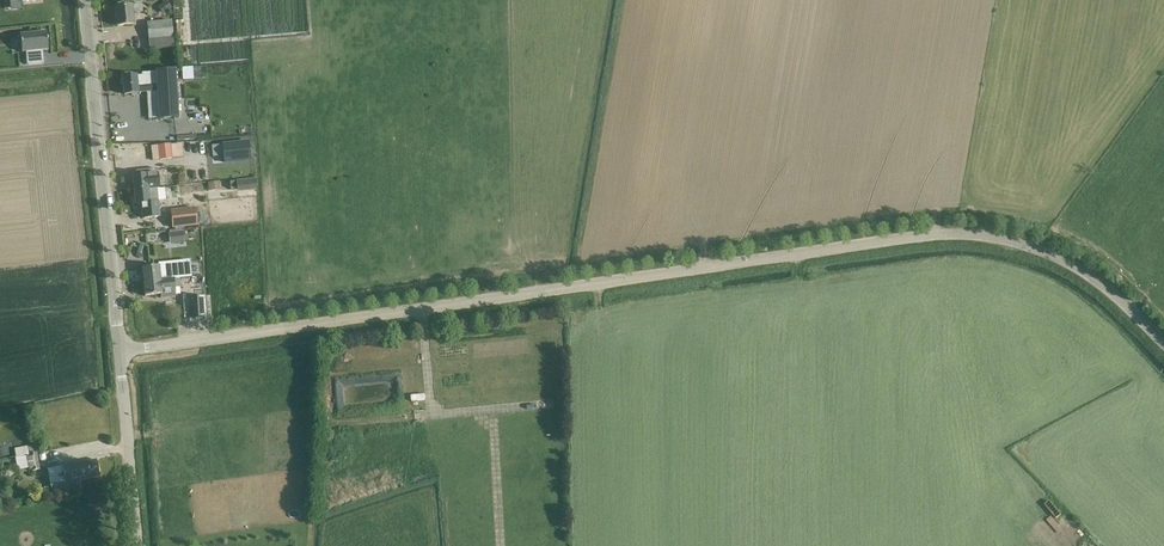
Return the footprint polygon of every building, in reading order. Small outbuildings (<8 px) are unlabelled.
[(167,1),(157,8),(164,15),(173,8),(167,1)] [(142,4),(140,4),(131,5),(131,7),(115,8),(117,27),(133,25),(131,11),(143,10),(142,4)] [(147,23),(149,50),(174,47),(171,21),(147,23)] [(46,33),(21,35),(22,52),(26,52),(28,64),(43,63),(42,55),(41,55),(40,50),(47,49),(46,33)] [(143,75),(122,77),(124,95),(138,94),(138,93),(157,91),(159,119),(179,118),(174,70),(156,72),(157,80),(143,81),(143,75)] [(195,141),(195,155),(203,155),(203,141),(195,141)] [(171,145),(159,146),(151,147),(153,161),(161,160),(183,158),(182,143),(171,145)] [(252,143),(226,146),(227,163),(254,161),(252,143)] [(157,169),(136,171),(136,176),(133,177),(134,190),(159,187),(157,169)] [(256,179),(236,181),(237,193),(257,191),(256,179)] [(219,182),(208,183),(209,192),(221,190),(219,182)] [(141,204),(142,219),(151,218),(150,203),(159,202),(157,190),(159,190),(159,187),(134,190),(135,205),(141,204)] [(195,207),(170,210),(172,229),(197,226),(195,207)] [(170,245),(185,243),(183,232),(169,233),(170,245)] [(143,282),(179,279),(189,278),(197,277),(196,261),(188,262),(188,264),(177,265),(177,268),(167,269),(167,274),(160,275),(159,267),(142,268),(143,282)] [(179,279),(143,282),(145,296),(161,295),(161,298),(175,297),(174,286),(180,286),(179,279)] [(189,299),(190,319),(205,318),(204,298),(189,299)] [(26,456),(26,458),(28,469),(31,468),(31,472),(40,470),(37,453),(35,438),(28,439),(27,440),(28,447),(14,449),(16,458),(26,456)] [(99,477),(96,460),(63,467),(47,471),(51,494),(74,490),(73,482),(99,477)] [(45,496),(44,488),(36,490),(37,498),(45,496)] [(0,490),(0,502),(8,501),(7,489),(0,490)]
